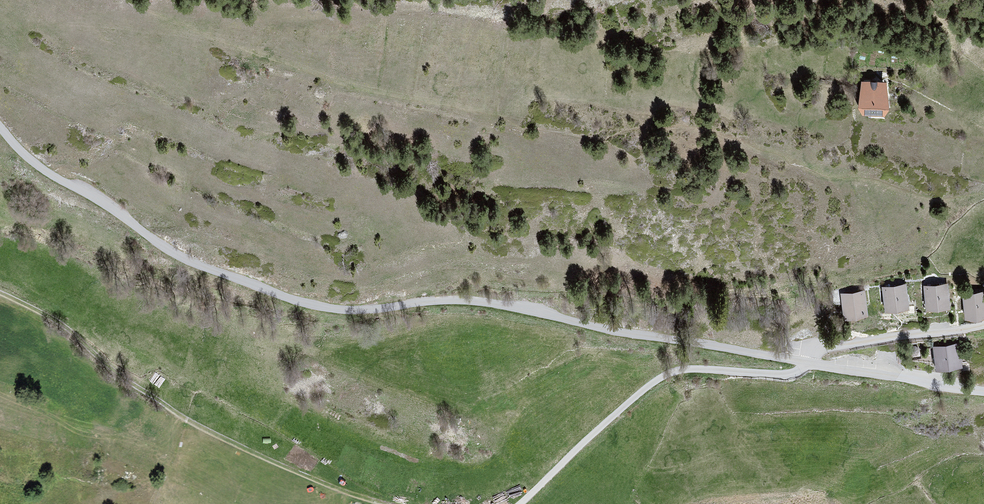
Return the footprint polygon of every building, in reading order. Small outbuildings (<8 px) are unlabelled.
[(889,82),(862,82),(862,117),(889,116),(889,82)] [(950,285),(926,287),(929,311),(952,308),(950,285)] [(907,286),(884,289),(888,313),(911,310),(907,286)] [(965,295),(970,320),(983,318),(983,292),(965,295)] [(871,315),(866,295),(844,299),(848,320),(871,315)] [(962,345),(935,348),(938,371),(965,367),(962,345)]
